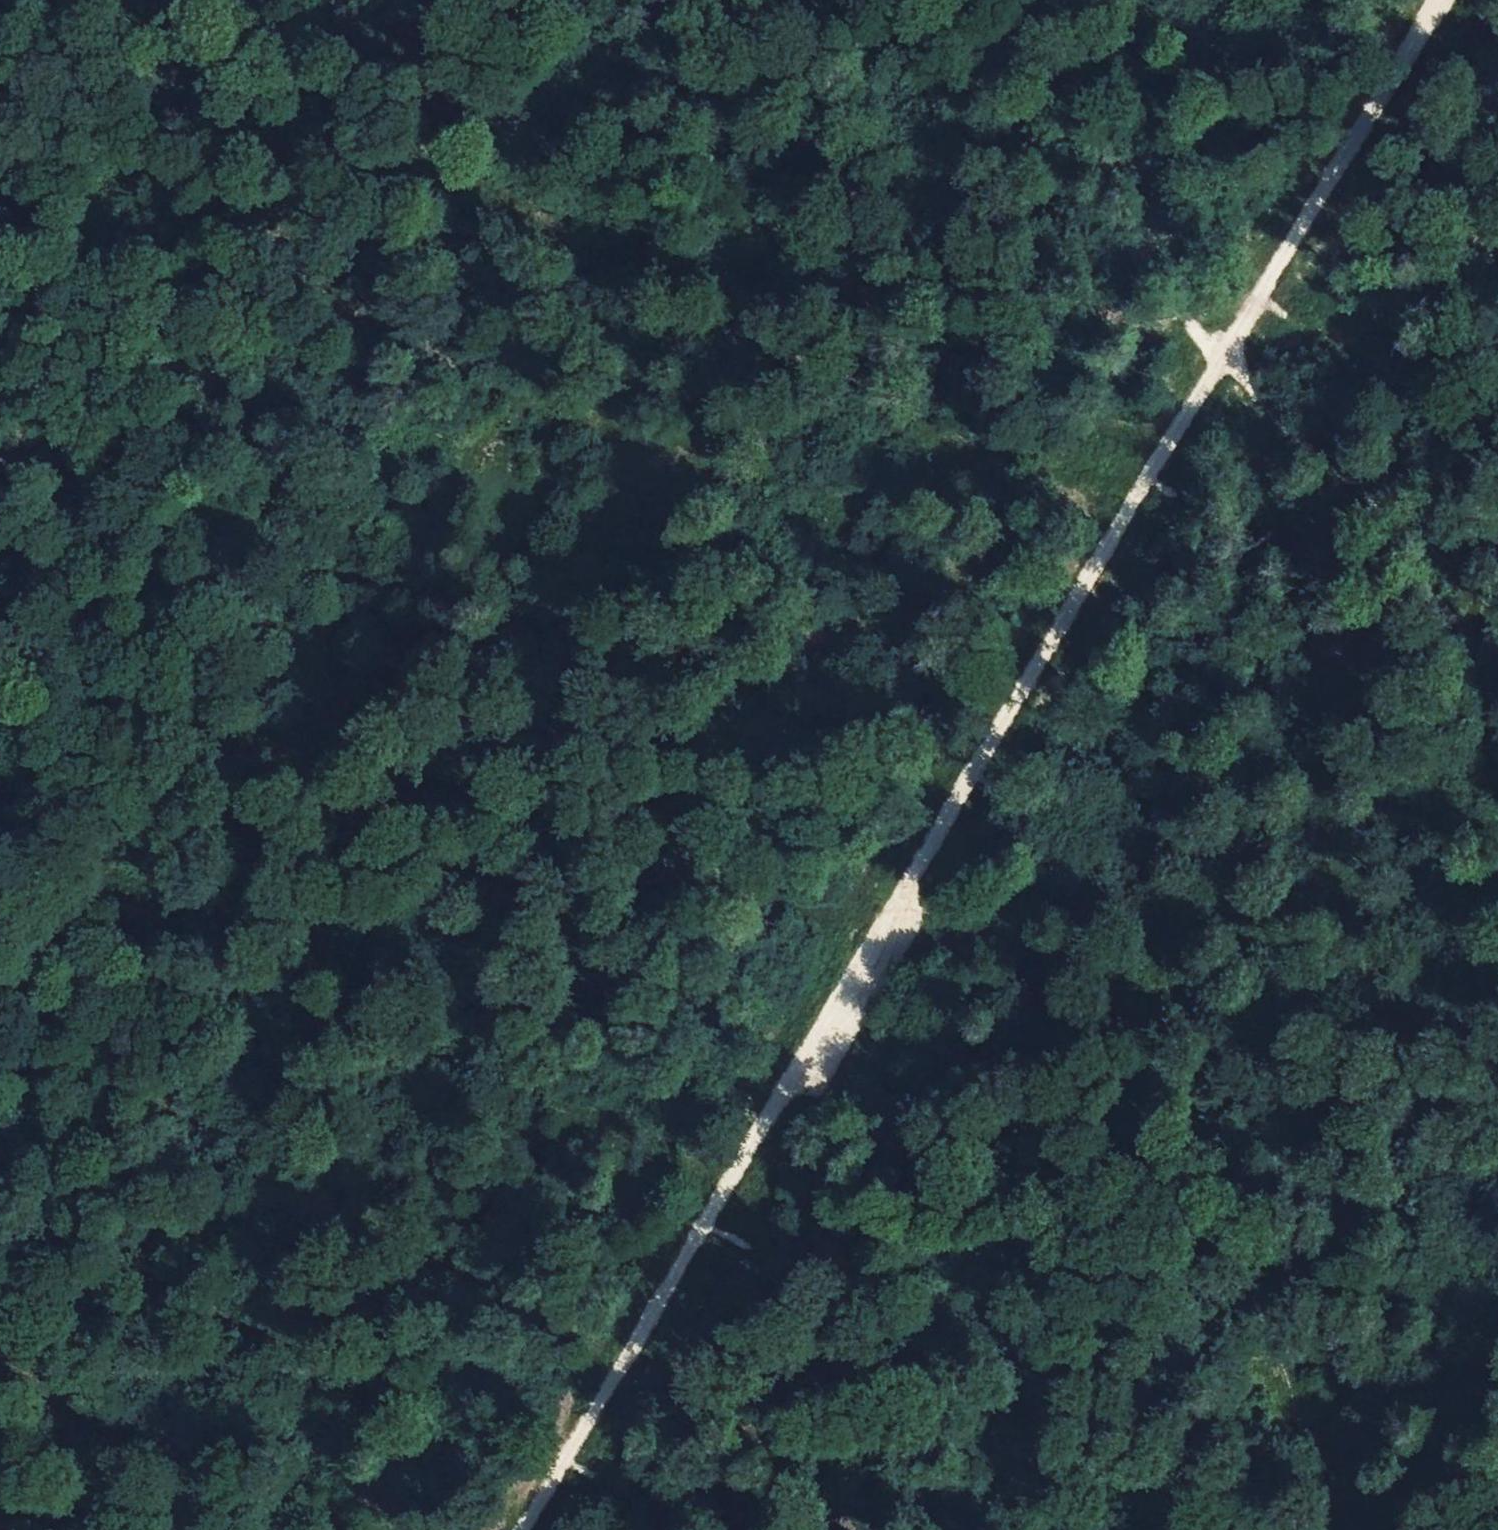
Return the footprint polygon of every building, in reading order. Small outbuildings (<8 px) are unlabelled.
[(1052,626),(1066,633),(1087,593),(1073,585),(1052,626)]
